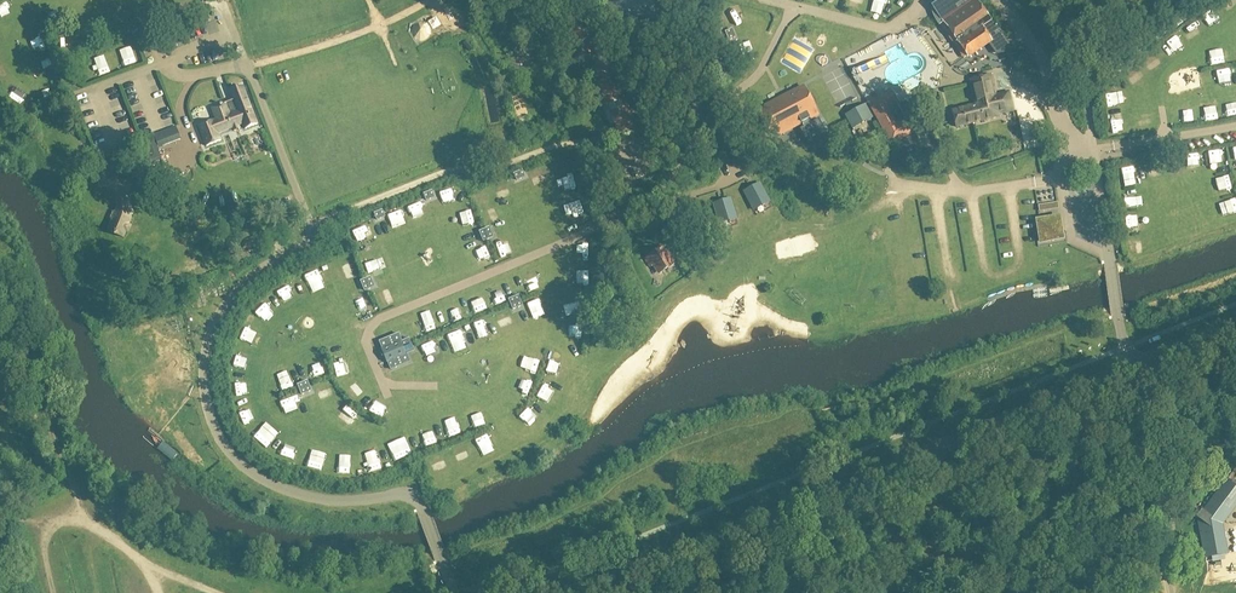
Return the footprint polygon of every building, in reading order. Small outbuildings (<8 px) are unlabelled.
[(935,16),(937,20),(940,25),(943,22),(968,57),(991,40),(1001,33),(977,0),(933,0),(932,1),(932,5),(933,11),(935,16)] [(1235,13),(1235,0),(1231,0),(1226,2),(1232,15),(1235,13)] [(735,36),(732,29),(725,31),(729,39),(735,36)] [(1001,33),(991,40),(1001,54),(1007,53),(1013,49),(1001,33)] [(72,37),(63,41),(67,49),(76,45),(72,37)] [(126,57),(130,69),(140,66),(135,53),(126,57)] [(1157,75),(1166,71),(1161,57),(1152,61),(1157,75)] [(104,79),(113,76),(109,64),(100,67),(104,79)] [(952,110),(956,127),(1002,116),(1001,113),(1013,110),(1009,91),(997,94),(993,75),(969,80),(975,105),(952,110)] [(1196,93),(1208,91),(1206,78),(1194,80),(1196,93)] [(629,124),(628,123),(634,120),(616,79),(610,82),(609,80),(599,84),(619,129),(629,124)] [(219,133),(232,128),(234,131),(242,128),(240,125),(244,124),(245,128),(257,123),(243,86),(231,91),(234,100),(226,103),(226,102),(212,108),(216,119),(199,125),(206,145),(221,140),(219,133)] [(809,119),(818,114),(804,86),(765,106),(764,107),(759,119),(768,135),(778,135),(780,134),(802,123),(804,126),(800,128),(808,144),(828,134),(819,118),(810,122),(809,119)] [(892,144),(913,132),(906,119),(897,124),(889,108),(898,103),(891,89),(869,102),(876,115),(892,144)] [(24,106),(33,101),(28,92),(19,97),(24,106)] [(1112,114),(1126,111),(1124,95),(1110,98),(1112,114)] [(937,118),(928,108),(922,113),(930,123),(937,118)] [(144,143),(151,161),(161,157),(154,139),(144,143)] [(1213,157),(1216,170),(1228,167),(1224,154),(1213,157)] [(129,182),(104,171),(99,184),(117,192),(118,204),(116,212),(113,211),(110,219),(113,221),(108,231),(123,237),(125,231),(127,232),(131,225),(129,224),(131,219),(131,214),(133,213),(132,211),(131,210),(129,201),(128,200),(127,194),(130,190),(129,182)] [(514,174),(516,180),(524,177),(521,171),(514,174)] [(1138,185),(1137,171),(1126,172),(1127,185),(1138,185)] [(761,182),(745,189),(752,203),(761,198),(763,204),(770,201),(761,182)] [(1224,183),(1225,195),(1235,194),(1235,190),(1235,182),(1224,183)] [(423,194),(426,200),(434,197),(431,191),(423,194)] [(730,220),(737,218),(731,198),(714,203),(718,217),(728,214),(730,220)] [(1131,214),(1142,213),(1140,201),(1129,202),(1131,214)] [(1230,223),(1235,221),(1235,206),(1226,210),(1230,223)] [(374,213),(376,220),(384,217),(381,210),(374,213)] [(1039,223),(1042,244),(1064,241),(1060,220),(1039,223)] [(1133,226),(1135,240),(1148,238),(1146,224),(1133,226)] [(480,231),(484,241),(493,237),(489,227),(480,231)] [(254,236),(243,240),(246,248),(268,241),(265,234),(254,237),(254,236)] [(230,246),(236,261),(251,257),(248,249),(241,252),(239,243),(230,246)] [(662,248),(645,259),(648,263),(653,260),(660,273),(672,265),(662,248)] [(374,286),(370,276),(361,280),(365,290),(374,286)] [(519,295),(509,299),(513,309),(522,305),(519,295)] [(388,361),(391,369),(410,361),(407,353),(414,350),(409,339),(402,342),(399,333),(380,341),(383,349),(388,361)] [(311,390),(307,381),(298,384),(302,394),(311,390)] [(1202,512),(1201,511),(1200,511),(1217,524),(1235,500),(1235,489),(1226,481),(1202,512)] [(1205,557),(1225,554),(1221,535),(1198,518),(1197,517),(1196,517),(1198,519),(1205,557)] [(1083,544),(1082,524),(1072,524),(1073,545),(1083,544)]
